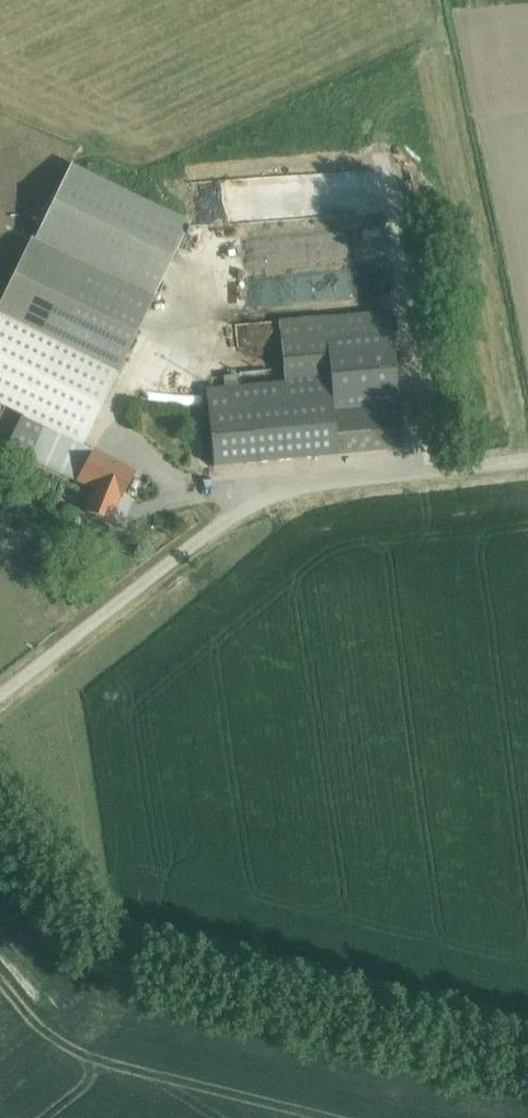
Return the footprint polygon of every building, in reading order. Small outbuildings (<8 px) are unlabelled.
[(68,170),(32,245),(150,302),(186,227),(68,170)] [(195,263),(214,262),(212,211),(192,212),(195,263)] [(311,252),(329,246),(325,233),(307,238),(311,252)] [(252,260),(293,260),(293,238),(251,238),(252,260)] [(233,388),(204,391),(211,468),(401,449),(390,334),(388,312),(322,318),(276,323),(276,324),(282,383),(233,388)] [(5,449),(78,483),(91,450),(21,416),(5,449)] [(78,483),(78,484),(95,490),(86,513),(109,523),(118,499),(132,473),(91,450),(78,483)] [(102,574),(95,580),(100,587),(108,580),(102,574)]
